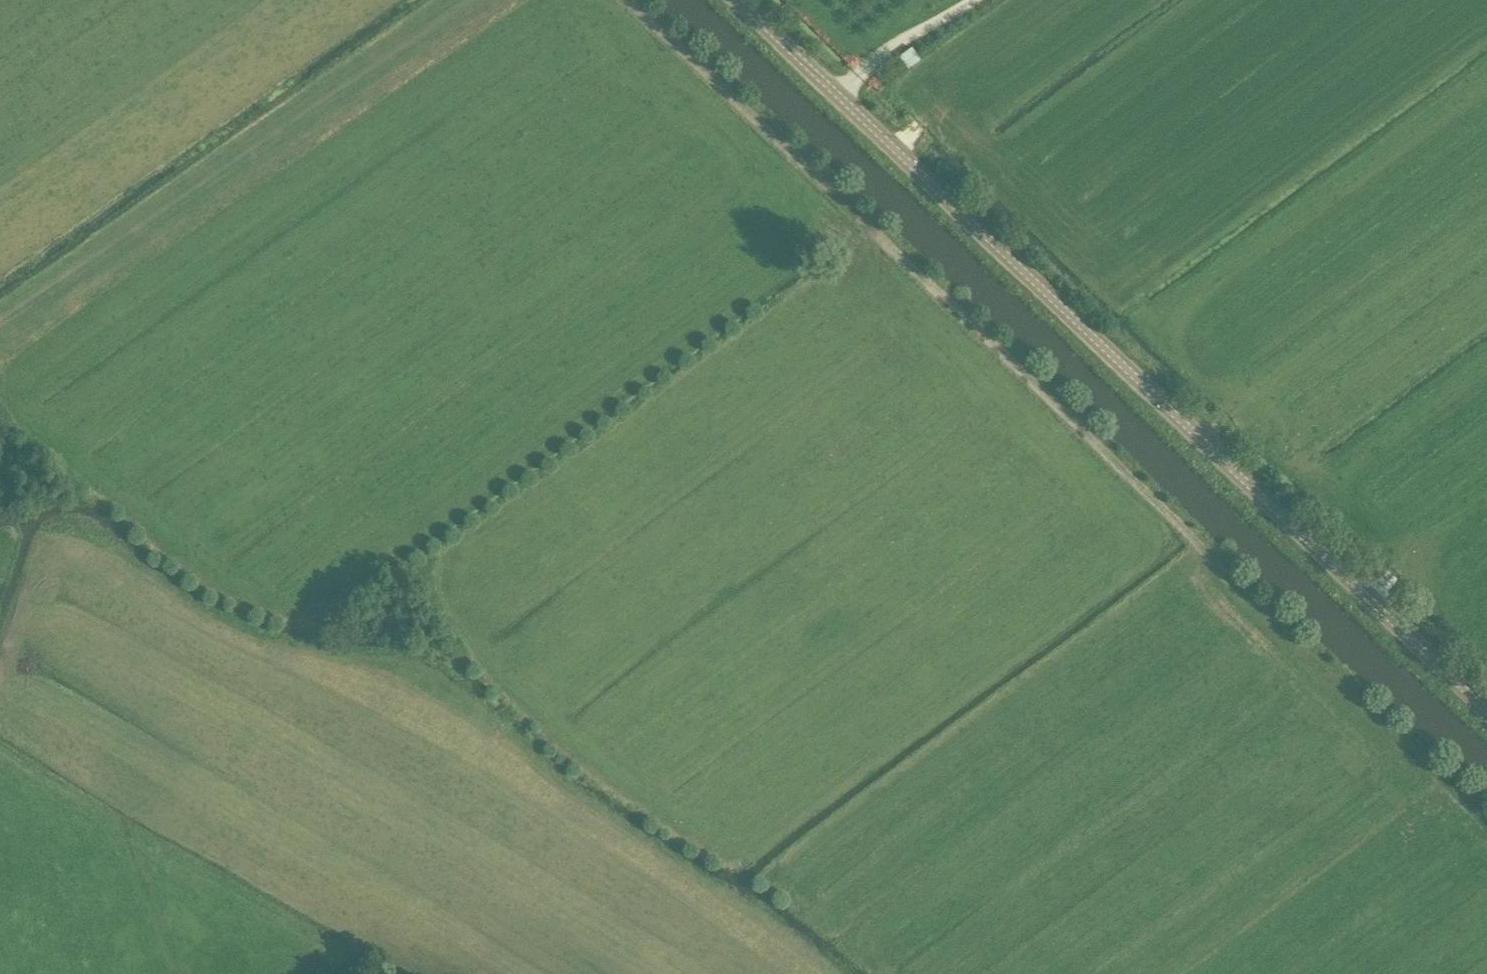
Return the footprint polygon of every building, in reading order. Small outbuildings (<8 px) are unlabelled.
[(912,48),(900,57),(909,69),(921,60),(912,48)]
